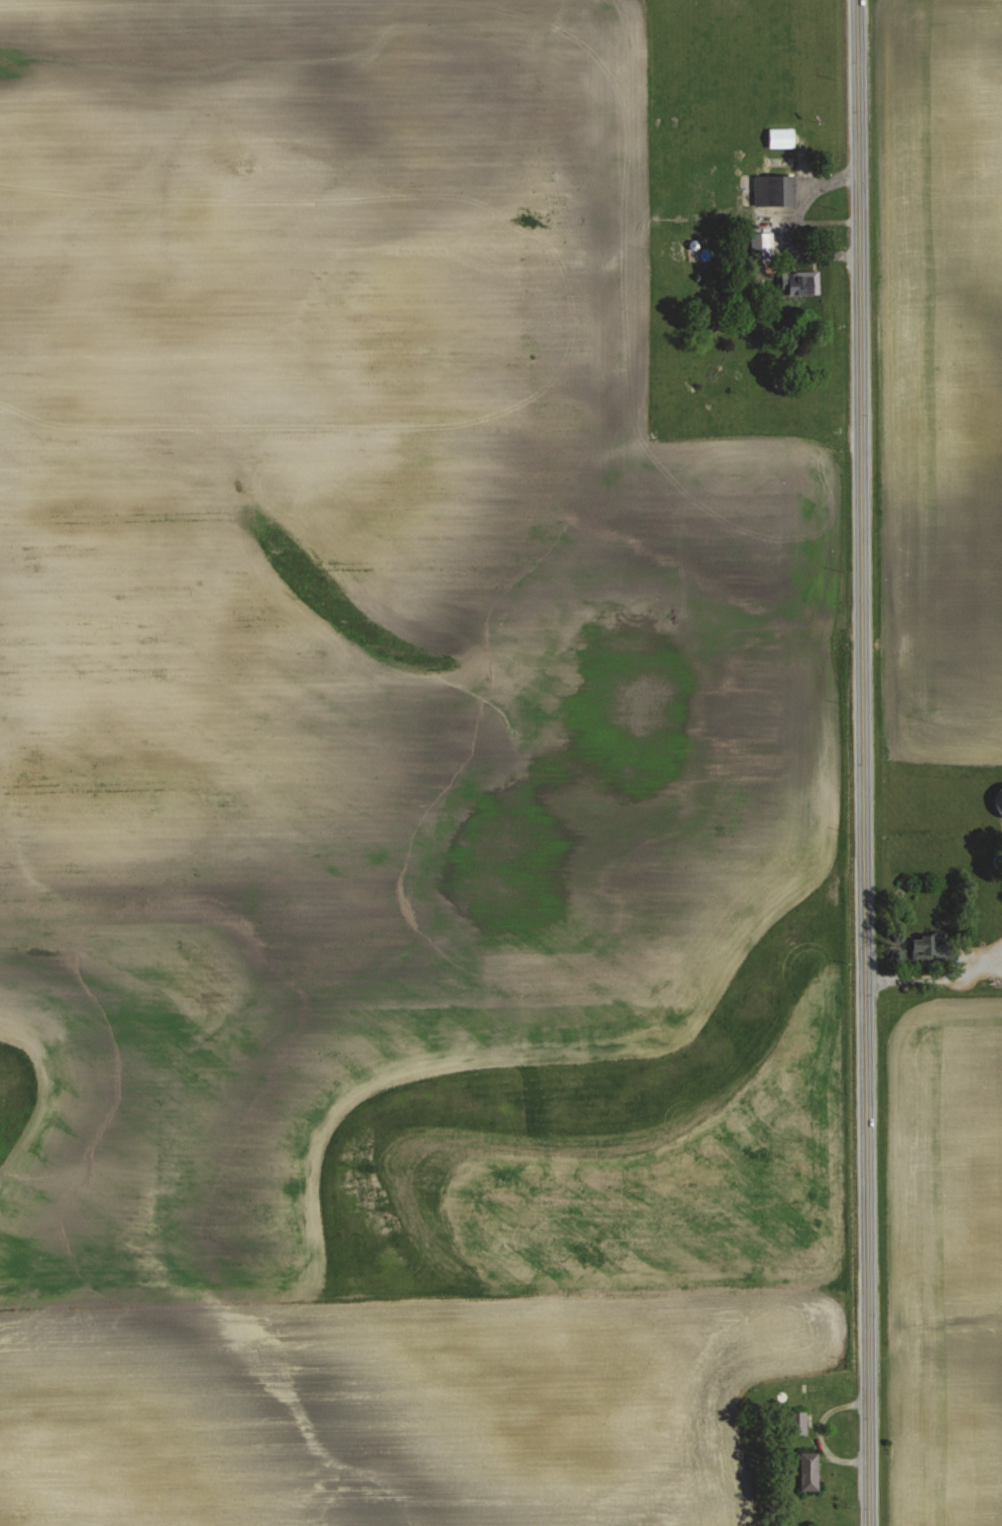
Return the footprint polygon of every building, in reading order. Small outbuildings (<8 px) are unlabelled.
[(770,147),(795,147),(795,127),(770,127),(770,147)] [(797,175),(755,175),(755,205),(797,205),(797,175)] [(818,295),(818,273),(784,273),(784,295),(818,295)] [(914,959),(955,959),(955,934),(914,934),(914,959)] [(807,1411),(792,1411),(792,1434),(807,1434),(807,1411)] [(801,1490),(820,1490),(820,1451),(801,1451),(801,1490)]
